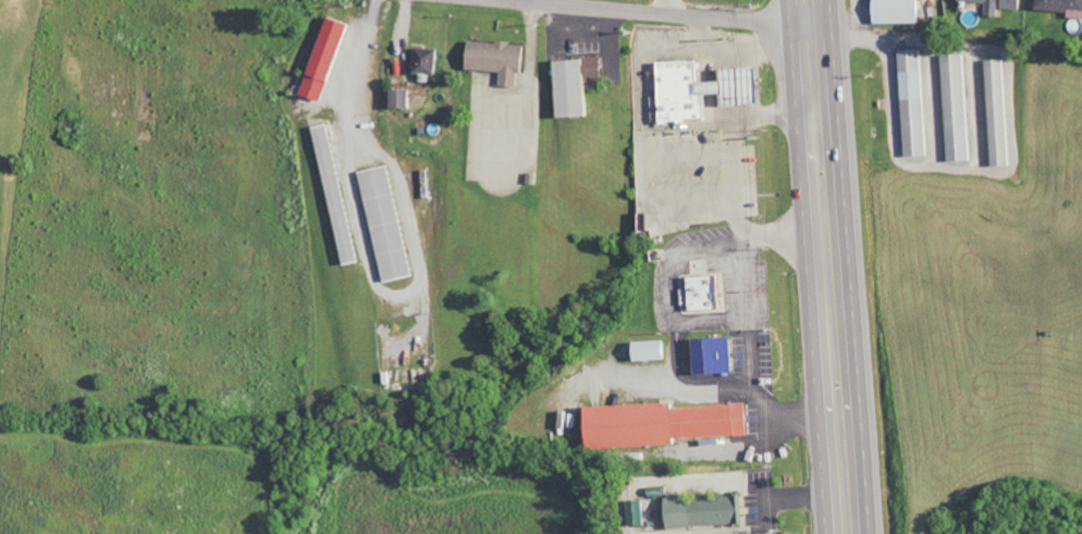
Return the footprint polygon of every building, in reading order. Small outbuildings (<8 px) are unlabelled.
[(924,22),(923,0),(880,0),(880,23),(924,22)] [(963,1),(988,3),(987,16),(1001,17),(1001,9),(1023,11),(1023,0),(963,0),(963,1)] [(1041,9),(1070,11),(1070,18),(1081,18),(1081,0),(1041,0),(1041,9)] [(330,101),(351,23),(330,17),(309,96),(330,101)] [(474,41),(472,70),(505,72),(505,86),(521,87),(522,73),(528,73),(529,44),(474,41)] [(415,48),(414,73),(423,74),(422,82),(438,82),(439,49),(415,48)] [(902,51),(907,157),(929,156),(925,50),(902,51)] [(949,161),(972,160),(967,55),(944,56),(949,161)] [(593,81),(608,80),(607,58),(561,60),(564,118),(595,116),(593,81)] [(765,68),(730,69),(731,81),(704,82),(703,61),(663,62),(665,96),(655,96),(656,123),(714,121),(713,94),(732,93),(732,106),(766,105),(765,68)] [(413,90),(392,91),(393,109),(414,108),(413,90)] [(361,172),(385,283),(415,277),(390,165),(361,172)] [(346,266),(360,262),(351,213),(336,216),(346,266)] [(686,306),(696,306),(696,310),(728,309),(727,275),(694,277),(695,289),(685,290),(686,306)] [(696,339),(697,375),(736,374),(735,338),(696,339)] [(642,361),(671,360),(671,341),(641,342),(642,361)] [(682,439),(752,436),(751,403),(589,409),(590,450),(682,446),(682,439)] [(672,498),(673,528),(747,524),(745,496),(690,499),(690,497),(672,498)] [(636,501),(636,526),(650,526),(650,501),(636,501)]
